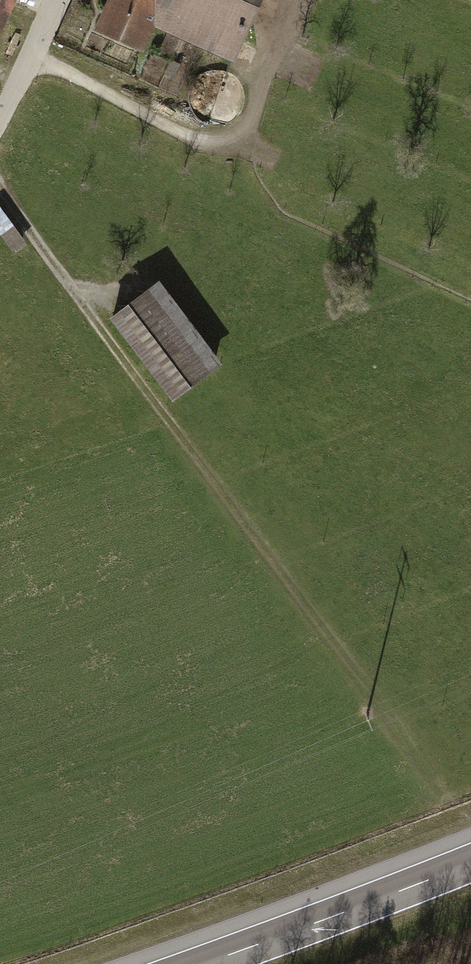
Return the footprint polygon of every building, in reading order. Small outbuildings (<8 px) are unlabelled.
[(20,0),(0,0),(0,42),(20,0)] [(235,72),(267,0),(110,0),(112,1),(94,42),(144,64),(156,37),(235,72)] [(112,322),(172,406),(221,371),(161,287),(112,322)]
